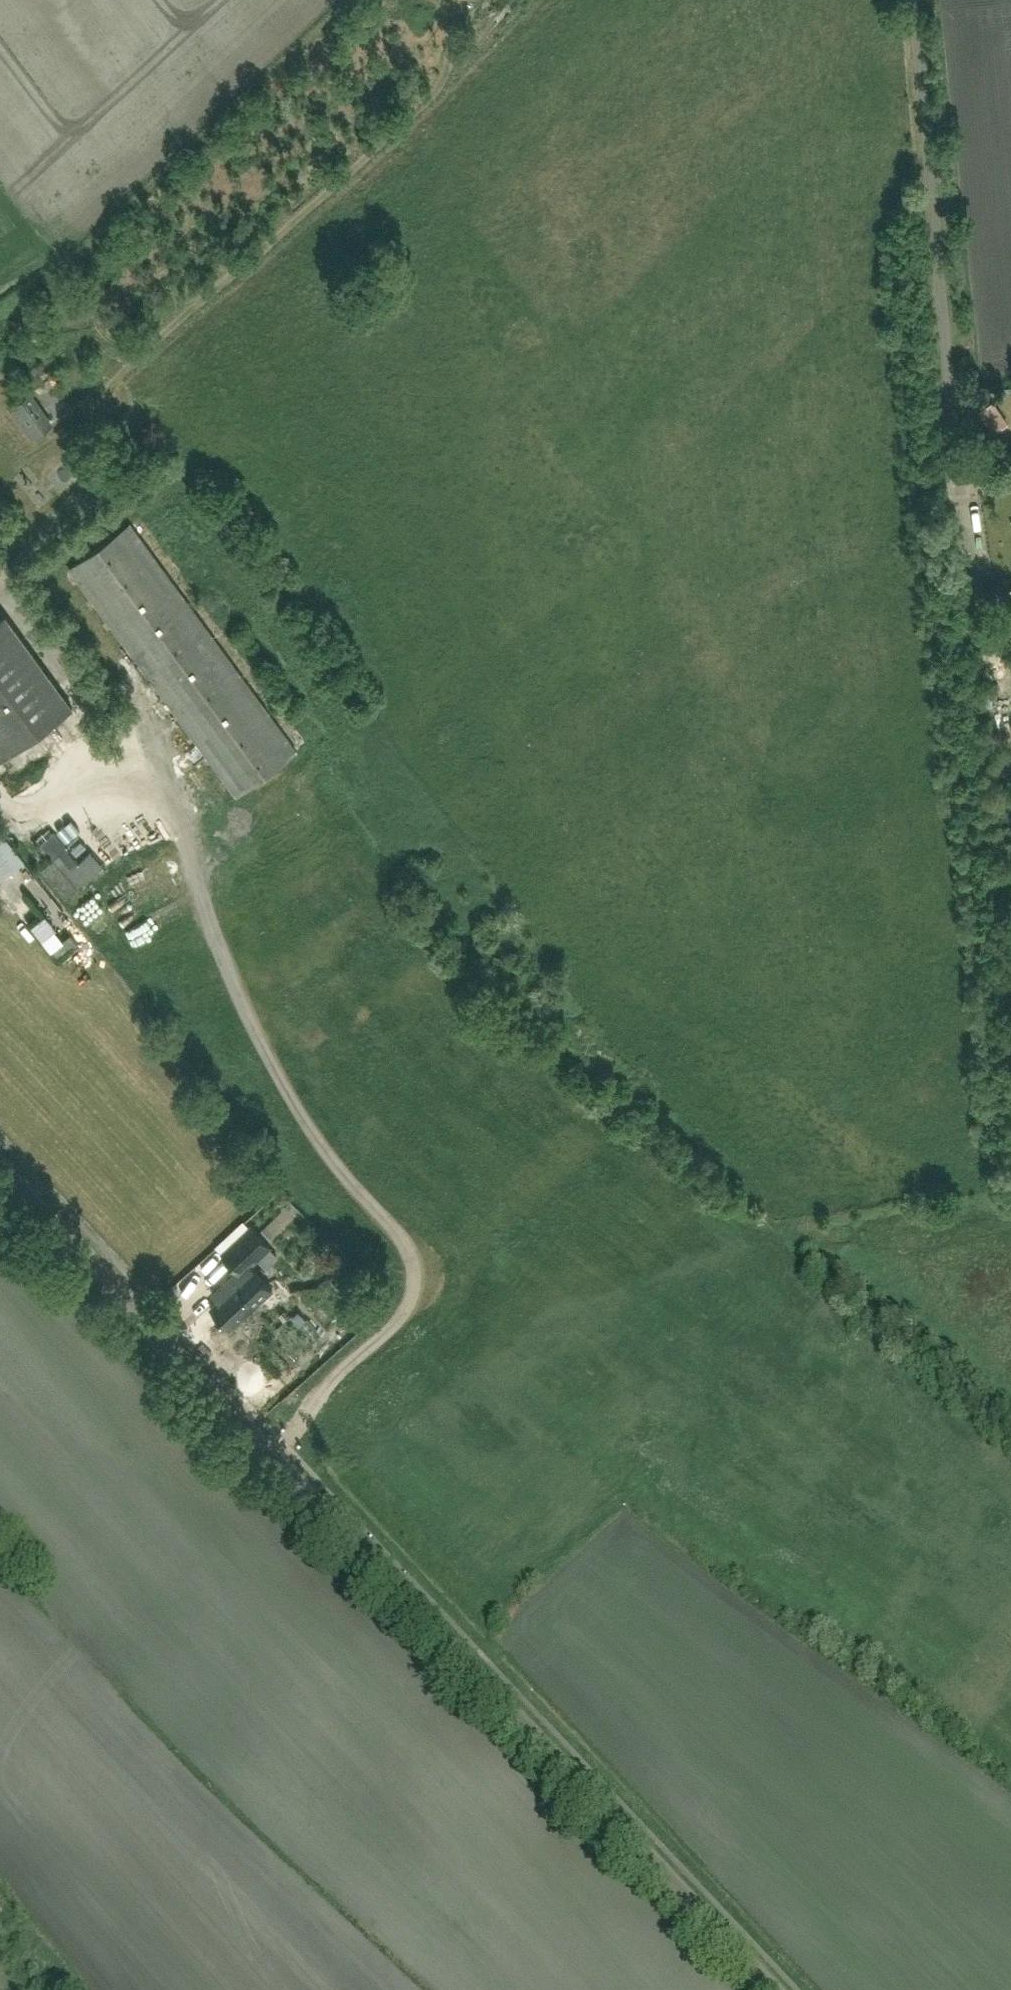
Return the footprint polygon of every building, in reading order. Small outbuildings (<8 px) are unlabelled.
[(0,387),(10,380),(1,367),(0,368),(0,386),(0,387)] [(11,408),(32,438),(51,424),(30,394),(11,408)] [(989,416),(1003,409),(995,394),(981,402),(989,416)] [(236,796),(297,752),(130,525),(70,569),(236,796)] [(72,708),(5,616),(0,620),(0,761),(72,708)] [(8,879),(25,865),(0,834),(0,869),(8,879)] [(65,898),(103,867),(92,853),(78,863),(54,834),(41,844),(53,859),(42,869),(65,898)] [(107,915),(123,903),(115,892),(99,903),(107,915)] [(81,918),(98,904),(90,894),(72,907),(81,918)] [(270,1241),(292,1220),(284,1211),(261,1231),(270,1241)] [(270,1247),(258,1235),(250,1227),(221,1254),(240,1275),(232,1282),(230,1279),(212,1296),(218,1302),(210,1310),(230,1330),(272,1290),(249,1267),(270,1247)]
